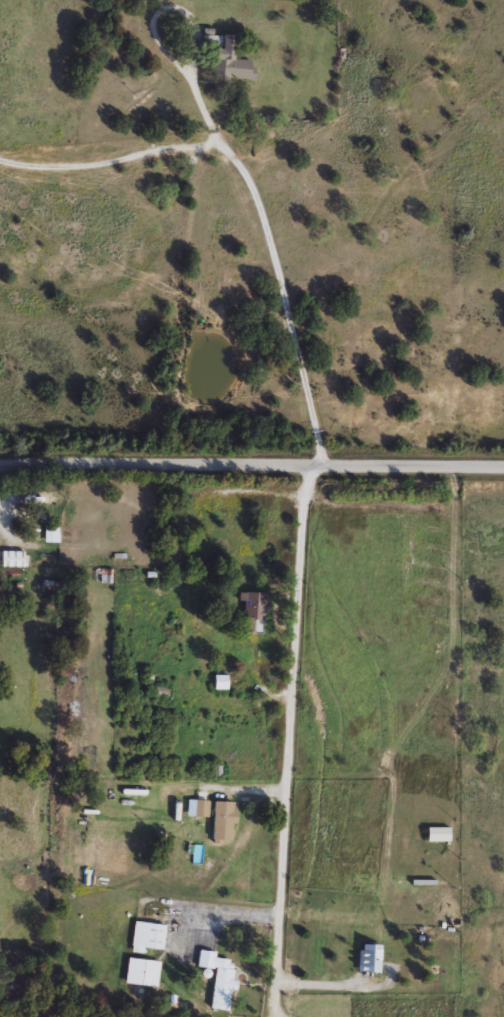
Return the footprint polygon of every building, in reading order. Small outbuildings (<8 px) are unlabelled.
[(212,45),(204,45),(204,36),(233,36),(233,59),(253,59),(253,78),(212,78),(212,45)] [(12,493),(58,493),(58,504),(12,504),(12,493)] [(59,528),(59,542),(44,542),(44,528),(59,528)] [(0,566),(0,550),(23,550),(23,566),(0,566)] [(243,603),(238,603),(238,592),(267,593),(267,620),(243,619),(243,603)] [(226,675),(226,689),(214,689),(214,675),(226,675)] [(449,841),(426,841),(426,826),(449,826),(449,841)] [(130,951),(133,921),(164,924),(162,949),(142,947),(142,952),(130,951)] [(380,944),(380,972),(358,972),(358,944),(380,944)] [(214,969),(197,967),(198,950),(215,951),(214,958),(233,960),(229,1010),(211,1009),(214,969)] [(156,987),(124,983),(128,957),(159,961),(156,987)]
